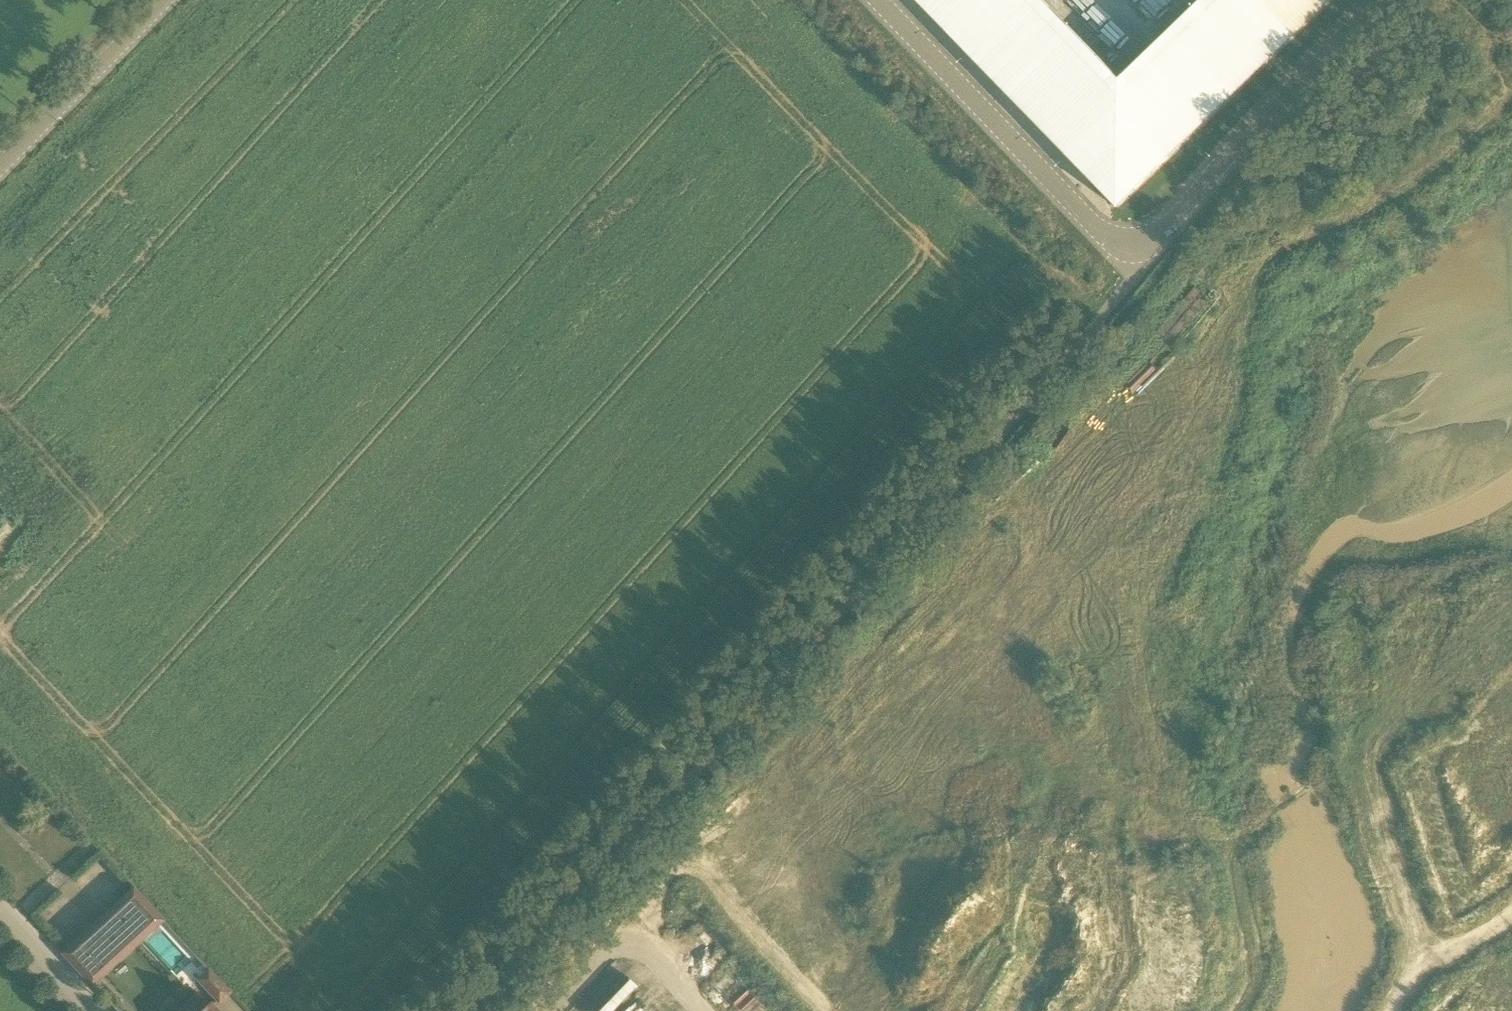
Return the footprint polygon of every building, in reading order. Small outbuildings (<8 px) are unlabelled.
[(1108,209),(1325,0),(1199,0),(1108,88),(1023,0),(906,0),(1108,209)] [(94,926),(64,954),(87,980),(118,951),(94,926)] [(229,993),(207,970),(196,981),(218,1004),(229,993)]
